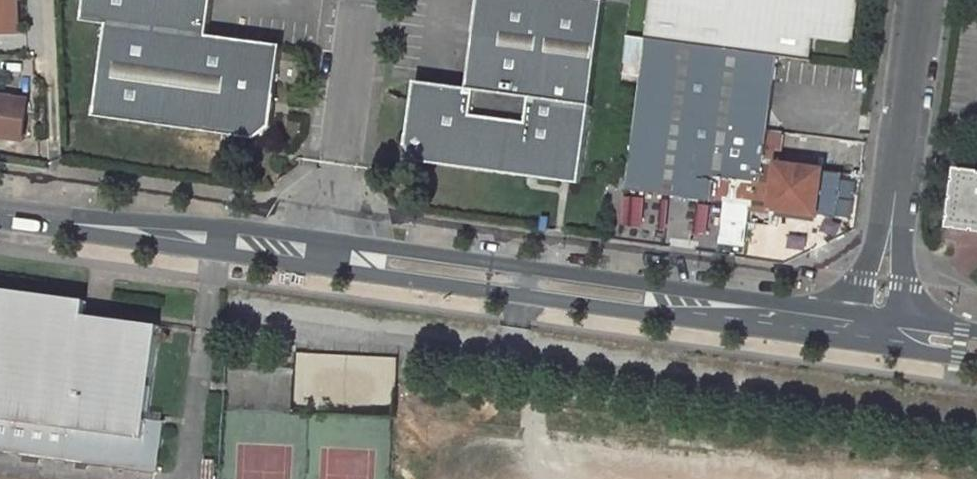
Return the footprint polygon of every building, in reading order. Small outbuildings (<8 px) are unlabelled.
[(13,0),(0,0),(0,30),(14,29),(13,0)] [(97,110),(97,113),(259,137),(277,123),(282,93),(279,93),(287,43),(211,32),(215,0),(87,0),(84,17),(109,21),(97,110)] [(583,180),(607,0),(482,0),(469,84),(417,77),(408,141),(422,157),(583,180)] [(649,41),(779,58),(812,63),(816,37),(853,43),(859,0),(655,0),(649,41)] [(764,171),(779,58),(649,41),(630,192),(714,205),(715,198),(772,206),(772,212),(818,219),(825,174),(780,167),(779,174),(764,171)] [(21,139),(27,101),(0,97),(0,136),(21,139)] [(955,167),(945,226),(976,231),(976,170),(955,167)] [(157,475),(165,425),(147,422),(160,329),(84,319),(86,302),(0,291),(0,454),(157,475)]
